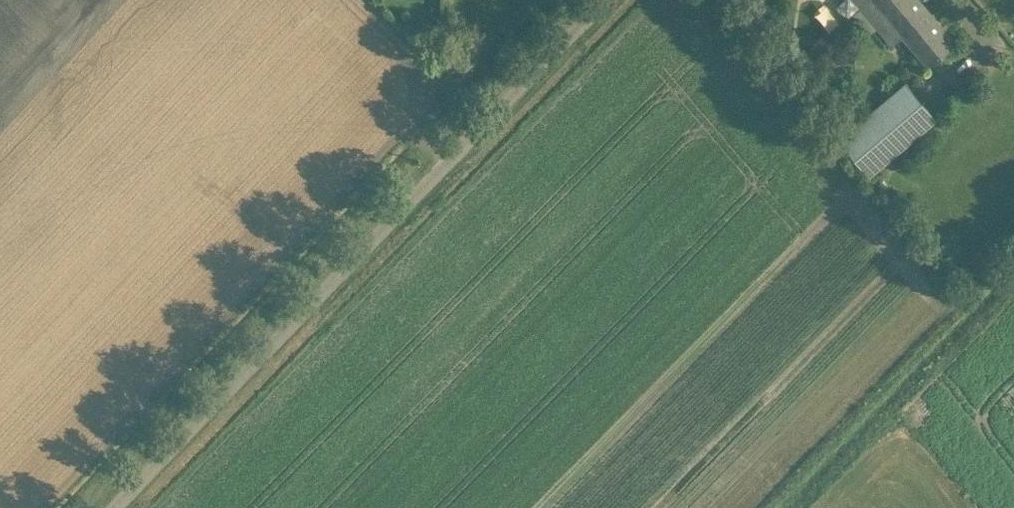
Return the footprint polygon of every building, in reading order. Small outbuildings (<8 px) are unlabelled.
[(897,47),(908,38),(927,61),(954,40),(921,0),(857,0),(897,47)] [(837,136),(869,174),(936,118),(904,79),(837,136)]
